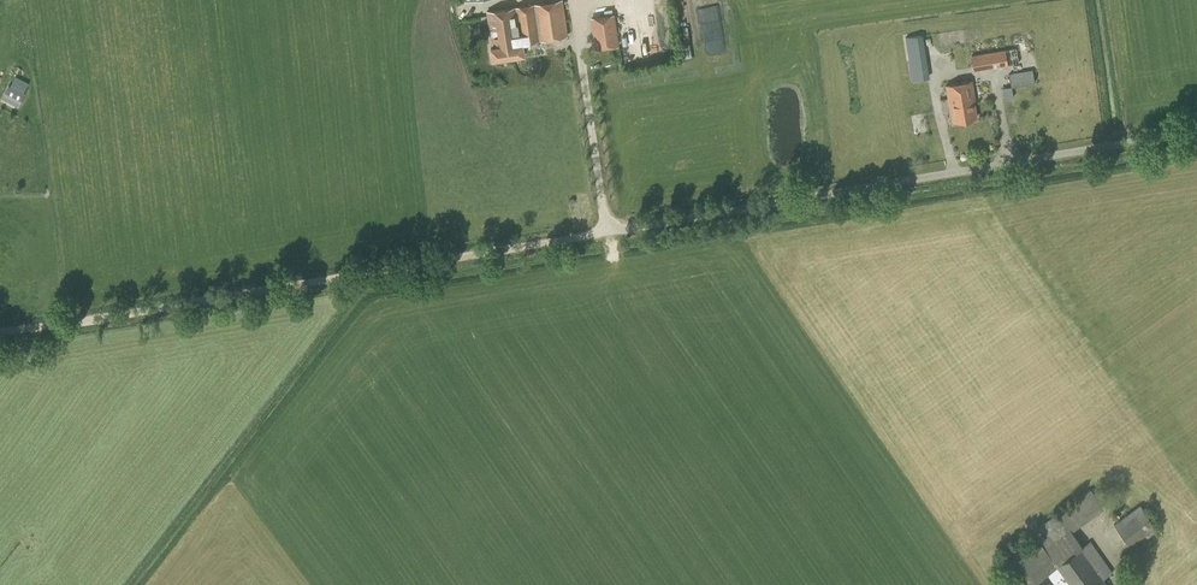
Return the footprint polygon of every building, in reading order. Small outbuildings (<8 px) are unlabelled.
[(530,33),(532,41),(568,35),(562,0),(487,12),(492,39),(530,33)] [(615,46),(613,30),(615,30),(613,16),(592,19),(594,33),(597,32),(599,49),(617,46),(615,46)] [(493,59),(524,54),(524,51),(525,50),(524,46),(523,45),(523,42),(532,41),(530,33),(492,39),(493,46),(491,46),(493,59)] [(973,71),(1008,65),(1007,64),(1019,62),(1017,47),(971,55),(973,71)] [(923,49),(908,52),(909,59),(925,56),(923,49)] [(1004,99),(1013,97),(1011,87),(1034,83),(1032,69),(1009,73),(1011,86),(1002,87),(1004,99)] [(912,80),(928,78),(927,71),(911,73),(912,80)] [(24,92),(28,83),(16,77),(11,86),(24,92)] [(954,104),(973,100),(974,100),(971,81),(946,86),(949,101),(953,101),(954,104)] [(953,101),(949,101),(950,105),(951,104),(954,120),(976,117),(973,100),(954,104),(953,101)] [(1068,527),(1101,504),(1091,489),(1041,525),(1046,532),(1038,538),(1040,541),(1008,564),(1023,584),(1107,584),(1102,578),(1111,572),(1090,541),(1082,546),(1068,527)] [(1131,549),(1158,530),(1140,504),(1113,524),(1131,549)]
